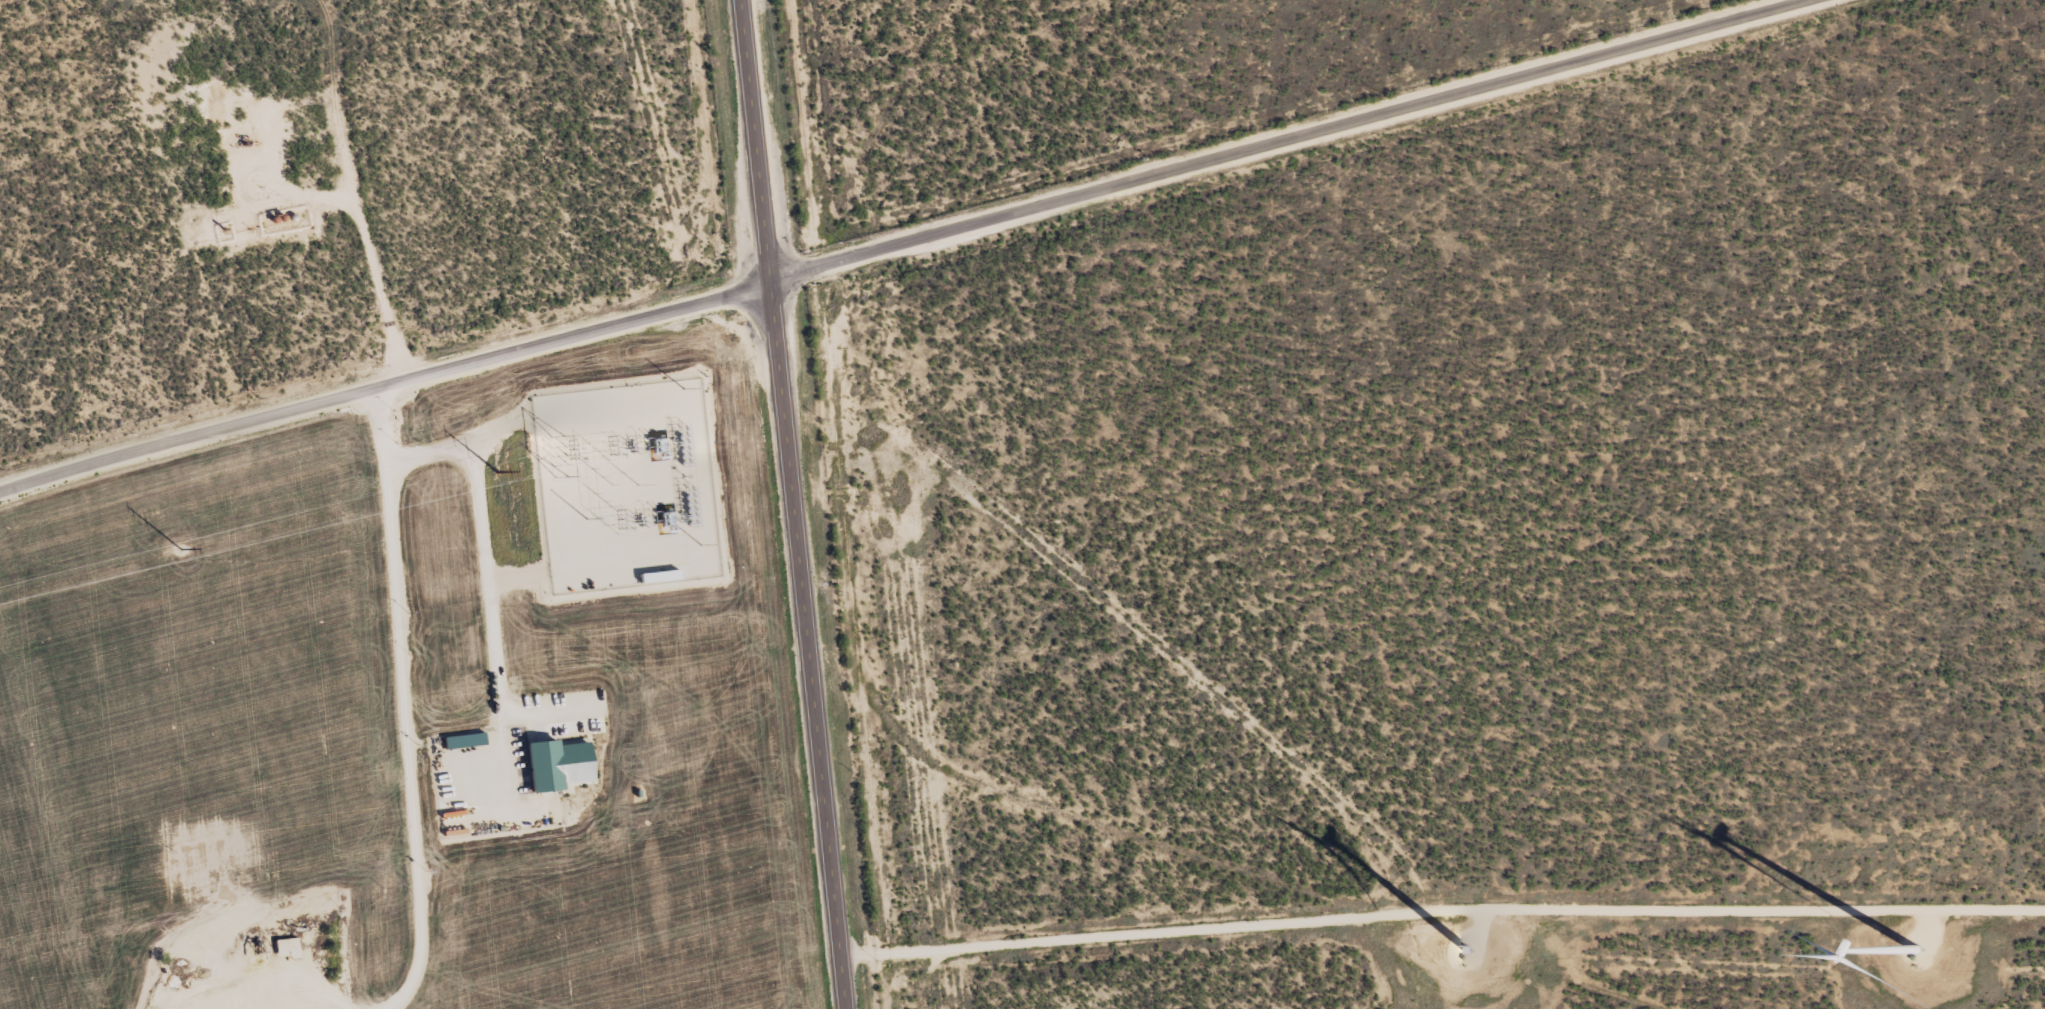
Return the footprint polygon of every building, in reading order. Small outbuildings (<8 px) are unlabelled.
[(462,761),(461,759),(468,758),(467,747),(484,745),(483,732),(442,736),(443,748),(440,748),(441,763),(462,761)] [(529,792),(560,789),(559,783),(590,780),(585,741),(555,745),(554,738),(523,742),(529,792)] [(298,956),(297,938),(273,938),(274,957),(298,956)]
